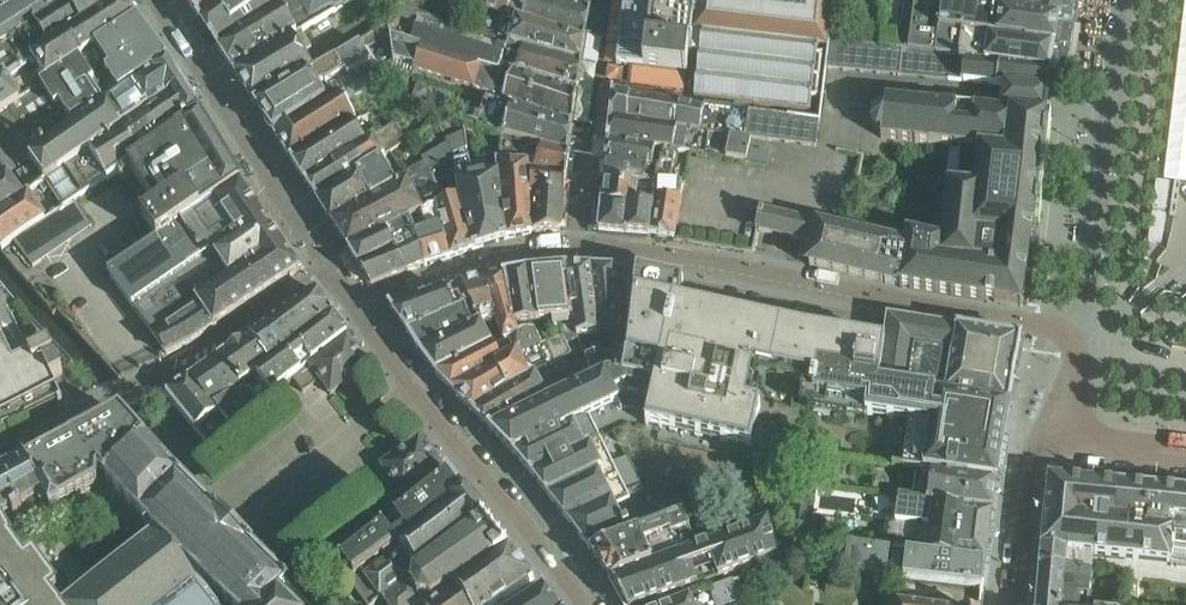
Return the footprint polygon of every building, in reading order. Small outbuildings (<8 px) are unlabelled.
[(136,22),(119,0),(8,0),(0,5),(0,72),(4,70),(22,99),(42,86),(136,22)] [(199,18),(225,0),(187,0),(199,18)] [(199,18),(217,45),(281,2),(285,0),(225,0),(199,18)] [(281,2),(217,45),(234,71),(300,30),(301,31),(335,11),(356,0),(285,0),(281,2)] [(396,7),(402,8),(405,9),(407,0),(397,0),(396,7)] [(481,6),(506,15),(510,4),(512,0),(482,0),(481,6)] [(510,4),(506,15),(517,18),(521,18),(553,30),(559,0),(558,0),(512,0),(510,4)] [(559,0),(553,30),(584,41),(590,9),(559,0)] [(694,97),(814,113),(824,40),(830,40),(831,35),(832,26),(835,0),(625,0),(622,22),(621,22),(620,26),(626,27),(624,43),(618,42),(618,46),(620,46),(617,65),(629,67),(631,67),(686,74),(687,73),(693,23),(703,24),(696,75),(694,97)] [(941,7),(943,7),(943,8),(964,10),(973,11),(1058,21),(1074,23),(1077,0),(942,0),(941,7)] [(914,4),(911,32),(907,50),(937,54),(937,55),(953,58),(1051,71),(1067,73),(1071,48),(986,37),(940,32),(938,31),(928,30),(931,6),(914,4)] [(943,8),(943,7),(941,7),(938,31),(940,32),(986,37),(1071,48),(1074,23),(1058,21),(973,11),(964,10),(943,8)] [(385,25),(362,41),(367,49),(390,36),(393,55),(394,61),(395,71),(412,76),(415,69),(473,89),(494,96),(495,92),(498,82),(503,70),(499,69),(508,42),(498,39),(473,30),(417,11),(402,9),(395,8),(387,23),(384,23),(385,25)] [(584,41),(553,30),(521,18),(517,18),(506,15),(504,20),(502,25),(498,39),(508,42),(581,62),(584,41)] [(477,17),(473,30),(498,39),(502,25),(477,17)] [(22,99),(0,113),(0,118),(12,135),(22,128),(27,125),(55,108),(61,105),(151,43),(136,22),(42,86),(22,99)] [(312,48),(301,31),(300,30),(234,71),(256,107),(315,72),(304,54),(312,48)] [(904,49),(881,47),(830,40),(827,68),(901,76),(904,49)] [(275,134),(327,103),(344,93),(389,67),(384,60),(377,64),(362,41),(315,72),(256,107),(275,134)] [(510,73),(576,94),(581,62),(508,42),(499,69),(503,70),(498,82),(506,85),(510,73)] [(167,63),(151,43),(61,105),(75,127),(167,63)] [(1048,92),(1051,71),(953,58),(949,80),(1004,84),(1003,88),(1047,94),(1047,92),(1048,92)] [(75,127),(59,138),(30,157),(33,162),(46,179),(183,89),(167,63),(75,127)] [(344,93),(327,103),(275,134),(292,162),(354,124),(356,123),(345,103),(395,73),(394,64),(389,67),(344,93)] [(22,99),(4,70),(0,72),(0,113),(22,99)] [(506,85),(503,95),(502,99),(573,121),(576,94),(510,73),(506,85)] [(506,85),(498,82),(495,92),(503,95),(506,85)] [(907,237),(906,241),(899,284),(899,286),(1021,306),(1031,239),(1034,221),(1033,221),(1045,116),(1044,116),(1045,114),(1047,96),(1046,96),(1047,94),(1003,88),(1000,109),(887,98),(885,108),(881,107),(873,114),(871,125),(878,133),(882,133),(882,138),(916,142),(962,147),(958,186),(949,185),(944,236),(908,228),(907,232),(943,240),(943,243),(907,237)] [(198,114),(183,89),(46,179),(63,207),(72,201),(105,178),(198,114)] [(613,93),(611,118),(701,131),(743,139),(744,137),(750,111),(705,105),(704,111),(613,93)] [(465,113),(461,125),(464,126),(464,127),(465,127),(493,135),(499,137),(531,144),(542,147),(569,154),(572,127),(513,108),(485,99),(479,118),(468,114),(465,113)] [(12,135),(3,141),(19,165),(30,157),(59,138),(49,121),(64,110),(61,105),(55,108),(27,125),(22,128),(12,135)] [(750,111),(744,137),(802,144),(806,118),(788,116),(750,111)] [(214,139),(198,114),(105,178),(106,180),(128,165),(157,207),(135,222),(147,240),(152,241),(153,242),(240,183),(214,139)] [(752,141),(743,139),(701,131),(611,118),(608,143),(654,149),(655,147),(662,148),(676,151),(747,160),(752,141)] [(806,118),(802,144),(817,146),(820,120),(806,118)] [(292,162),(305,182),(366,143),(354,124),(292,162)] [(374,139),(366,143),(305,182),(319,203),(331,222),(332,222),(334,226),(407,185),(405,182),(397,186),(383,159),(388,156),(388,155),(409,141),(397,125),(374,139)] [(448,143),(453,154),(454,154),(467,150),(469,149),(467,136),(448,143)] [(499,137),(497,161),(500,161),(529,163),(529,169),(536,170),(536,172),(566,175),(569,154),(542,147),(531,144),(499,137)] [(608,143),(606,160),(645,168),(659,170),(662,148),(655,147),(654,149),(608,143)] [(25,195),(8,172),(14,167),(0,145),(0,211),(25,195)] [(651,207),(647,235),(674,239),(683,183),(671,181),(676,151),(662,148),(659,170),(657,186),(655,198),(652,197),(651,207)] [(467,150),(454,154),(460,176),(464,195),(461,196),(473,248),(506,238),(499,191),(499,172),(474,179),(467,150)] [(385,232),(421,215),(424,213),(436,208),(435,204),(445,202),(439,187),(435,180),(460,176),(454,154),(453,154),(430,169),(409,181),(408,180),(405,182),(407,185),(334,226),(349,248),(385,232)] [(645,168),(606,160),(605,177),(639,183),(657,186),(659,170),(645,168)] [(499,172),(499,191),(506,238),(531,232),(530,200),(529,169),(529,163),(500,161),(499,172)] [(33,162),(18,171),(30,189),(46,179),(33,162)] [(530,200),(564,202),(564,194),(566,175),(536,172),(536,170),(529,169),(530,200)] [(639,183),(605,177),(601,203),(626,205),(651,207),(652,197),(655,198),(657,186),(639,183)] [(263,218),(240,183),(153,242),(108,274),(162,349),(165,355),(191,342),(299,269),(283,245),(283,246),(282,244),(265,219),(264,220),(263,218)] [(0,211),(0,248),(2,249),(13,241),(48,217),(28,192),(25,195),(0,211)] [(447,258),(473,248),(461,196),(445,202),(435,204),(436,208),(442,232),(439,233),(447,258)] [(561,230),(564,202),(530,200),(531,232),(561,230)] [(48,217),(13,241),(32,266),(91,225),(72,201),(63,207),(48,217)] [(598,231),(623,233),(626,205),(601,203),(598,231)] [(623,233),(647,235),(651,207),(626,205),(623,233)] [(436,208),(424,213),(421,215),(427,232),(417,235),(414,236),(426,265),(447,258),(439,233),(442,232),(436,208)] [(789,236),(801,239),(812,241),(808,259),(807,263),(885,282),(899,284),(906,241),(907,237),(907,232),(908,228),(845,216),(843,228),(816,222),(805,220),(792,217),(758,210),(755,229),(789,236)] [(385,232),(349,248),(348,249),(358,265),(380,255),(394,248),(393,247),(397,245),(414,236),(417,235),(427,232),(421,215),(385,232)] [(407,271),(426,265),(414,236),(397,245),(407,271)] [(389,277),(407,271),(397,245),(393,247),(394,248),(380,255),(389,277)] [(389,277),(380,255),(358,265),(371,284),(383,279),(389,277)] [(579,335),(601,332),(589,267),(566,268),(576,326),(579,335)] [(630,367),(631,364),(615,269),(589,267),(601,332),(615,331),(618,348),(604,352),(612,372),(625,367),(630,367)] [(560,332),(576,326),(566,268),(544,270),(553,318),(560,332)] [(637,271),(615,269),(631,364),(637,271)] [(560,332),(553,318),(544,270),(528,271),(523,272),(532,322),(536,321),(546,337),(560,332)] [(685,282),(637,271),(631,364),(630,367),(625,367),(612,372),(597,378),(560,394),(490,430),(544,491),(589,549),(629,534),(636,532),(756,489),(753,445),(756,431),(761,405),(748,402),(755,368),(814,380),(812,393),(815,394),(815,398),(868,406),(867,416),(932,425),(936,394),(878,386),(885,342),(807,330),(801,329),(782,324),(680,302),(685,282)] [(533,328),(532,322),(523,272),(504,276),(517,325),(517,335),(533,328)] [(517,335),(517,325),(504,276),(484,279),(500,327),(502,327),(507,339),(517,335)] [(473,306),(480,322),(494,316),(503,339),(507,339),(502,327),(500,327),(484,279),(462,285),(471,307),(473,306)] [(455,314),(463,311),(471,307),(462,285),(445,291),(455,314)] [(271,321),(290,349),(311,332),(334,316),(328,307),(328,306),(322,298),(316,290),(293,306),(271,321)] [(455,314),(445,291),(444,290),(391,309),(408,332),(455,314)] [(5,437),(4,435),(9,432),(10,434),(28,425),(27,424),(62,407),(51,384),(63,378),(50,351),(39,357),(20,318),(0,296),(0,439),(5,437)] [(455,314),(408,332),(409,335),(408,335),(417,346),(416,346),(417,348),(418,348),(420,352),(421,353),(471,327),(480,322),(473,306),(471,307),(463,311),(455,314)] [(255,375),(274,397),(293,380),(293,379),(309,367),(350,336),(348,334),(347,335),(347,334),(347,333),(337,320),(334,316),(311,332),(290,349),(268,365),(255,375)] [(890,317),(885,342),(878,386),(946,396),(957,328),(890,317)] [(264,325),(249,336),(268,365),(290,349),(271,321),(264,325)] [(471,327),(421,353),(436,374),(493,345),(492,344),(480,322),(471,327)] [(580,336),(579,335),(576,326),(560,332),(546,337),(549,342),(560,337),(569,354),(573,351),(568,341),(580,336)] [(451,390),(512,358),(509,352),(515,349),(513,344),(536,333),(533,328),(517,335),(507,339),(503,339),(492,344),(493,345),(436,375),(451,390)] [(946,396),(1009,405),(1021,338),(957,328),(946,396)] [(569,354),(560,337),(549,342),(542,344),(536,333),(513,344),(515,349),(509,352),(512,358),(451,390),(472,411),(571,359),(569,354)] [(218,357),(240,388),(241,387),(255,375),(268,365),(249,336),(218,357)] [(329,395),(370,364),(350,336),(309,367),(318,380),(329,395)] [(597,378),(612,372),(604,352),(588,355),(597,378)] [(218,357),(190,377),(217,408),(240,388),(218,357)] [(490,430),(560,394),(560,393),(569,390),(567,386),(564,387),(556,373),(573,364),(571,359),(472,411),(490,430)] [(293,379),(293,380),(302,392),(318,380),(309,367),(293,379)] [(210,452),(236,429),(217,408),(190,377),(167,394),(210,452)] [(868,406),(867,416),(932,425),(929,446),(906,442),(903,465),(916,467),(933,469),(933,470),(995,480),(1008,405),(946,396),(878,386),(871,385),(868,406)] [(240,388),(217,408),(236,429),(260,408),(241,387),(240,388)] [(0,477),(0,604),(209,604),(200,593),(194,586),(194,585),(199,581),(203,578),(157,529),(61,604),(51,592),(59,586),(45,566),(36,553),(27,559),(12,539),(14,538),(4,520),(14,515),(19,525),(24,523),(23,521),(27,519),(29,522),(52,511),(53,511),(64,504),(62,501),(108,479),(109,480),(149,445),(141,436),(128,422),(120,413),(71,438),(71,439),(0,477)] [(758,432),(755,445),(756,476),(788,481),(791,451),(792,446),(788,446),(790,437),(758,432)] [(380,465),(391,479),(402,494),(442,465),(421,435),(380,465)] [(315,603),(319,599),(298,573),(287,582),(179,478),(178,476),(149,445),(109,480),(157,529),(203,578),(230,604),(317,604),(315,603)] [(916,467),(912,499),(991,509),(995,480),(933,470),(933,469),(916,467)] [(343,584),(348,580),(464,493),(447,471),(356,544),(363,555),(359,558),(362,562),(354,567),(343,554),(329,566),(343,584)] [(1041,565),(1092,570),(1094,552),(1166,559),(1169,532),(1163,531),(1163,524),(1140,522),(1141,515),(1114,512),(1117,485),(1050,478),(1043,545),(1042,545),(1042,549),(1044,549),(1043,562),(1041,562),(1041,565)] [(374,492),(385,507),(390,504),(391,489),(386,483),(374,492)] [(1163,531),(1169,532),(1166,559),(1185,562),(1185,492),(1117,485),(1114,512),(1141,515),(1140,522),(1163,524),(1163,531)] [(382,597),(484,518),(464,493),(348,580),(368,604),(371,604),(382,597)] [(885,520),(882,544),(926,550),(926,554),(985,562),(991,509),(912,499),(912,500),(898,498),(895,521),(885,520)] [(793,506),(790,536),(804,538),(805,538),(809,508),(793,506)] [(684,514),(636,532),(629,534),(589,549),(610,578),(696,548),(684,514)] [(696,548),(610,578),(625,604),(640,604),(698,584),(776,556),(789,553),(785,539),(786,520),(778,519),(777,516),(753,524),(754,527),(720,539),(696,548)] [(382,597),(386,604),(421,604),(509,547),(508,545),(506,545),(503,541),(503,539),(492,525),(490,524),(487,521),(487,519),(486,518),(484,518),(382,597)] [(804,538),(790,536),(796,565),(810,566),(804,538)] [(983,587),(985,562),(882,548),(874,547),(874,546),(849,543),(845,572),(983,587)] [(534,579),(508,548),(421,604),(494,604),(534,579)] [(1037,604),(1089,604),(1092,570),(1041,565),(1041,566),(1037,604)] [(732,580),(705,590),(710,604),(740,604),(732,580)] [(544,590),(520,604),(555,604),(544,590)] [(689,596),(693,604),(710,604),(705,590),(689,596)] [(665,604),(693,604),(689,596),(665,604)]
